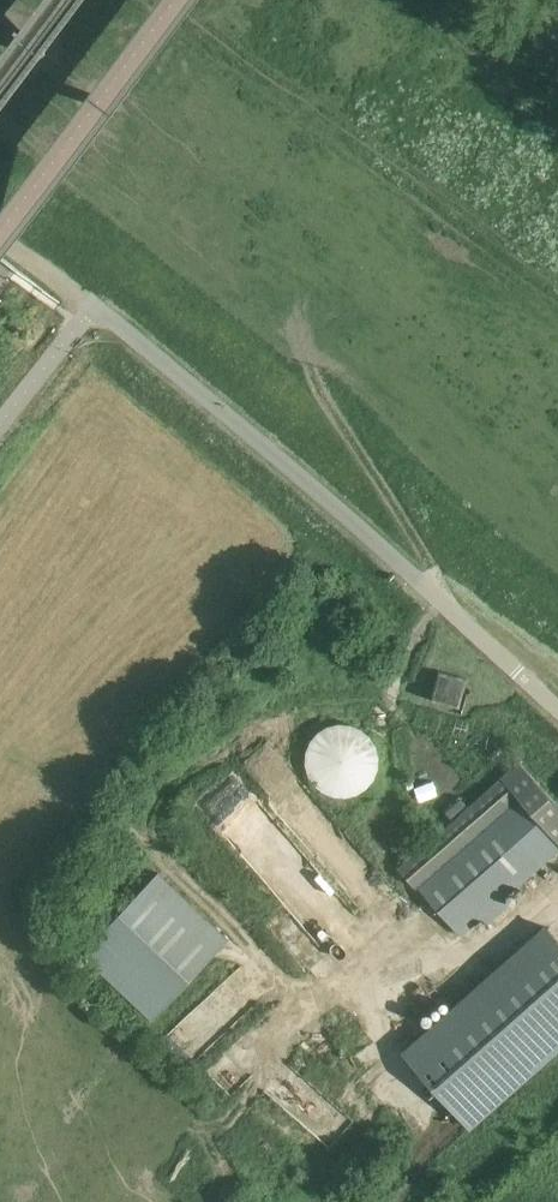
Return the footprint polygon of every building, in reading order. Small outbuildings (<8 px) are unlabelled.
[(42,41),(3,12),(0,11),(0,32),(31,55),(32,56),(35,57),(38,58),(41,58),(43,57),(45,56),(46,54),(47,52),(47,49),(46,47),(44,44),(42,41)] [(473,692),(469,688),(464,687),(467,678),(437,670),(428,701),(455,709),(454,713),(461,715),(467,695),(472,696),(473,692)] [(380,765),(380,759),(380,753),(378,747),(375,741),(371,735),(365,730),(359,726),(352,724),(344,723),(337,723),(331,725),(325,727),(320,730),(316,734),(311,740),(308,746),(306,753),(305,761),(306,768),(309,776),(312,782),(317,787),(321,791),(326,794),(332,796),(339,797),(346,798),(353,796),(360,794),(366,789),(372,784),(376,778),(379,772),(380,765)] [(402,868),(462,935),(557,851),(557,806),(520,762),(502,779),(502,780),(402,868)] [(467,805),(461,798),(446,812),(451,818),(467,805)] [(228,939),(157,872),(82,950),(153,1018),(228,939)] [(404,1055),(468,1127),(557,1048),(557,939),(548,928),(404,1055)]
